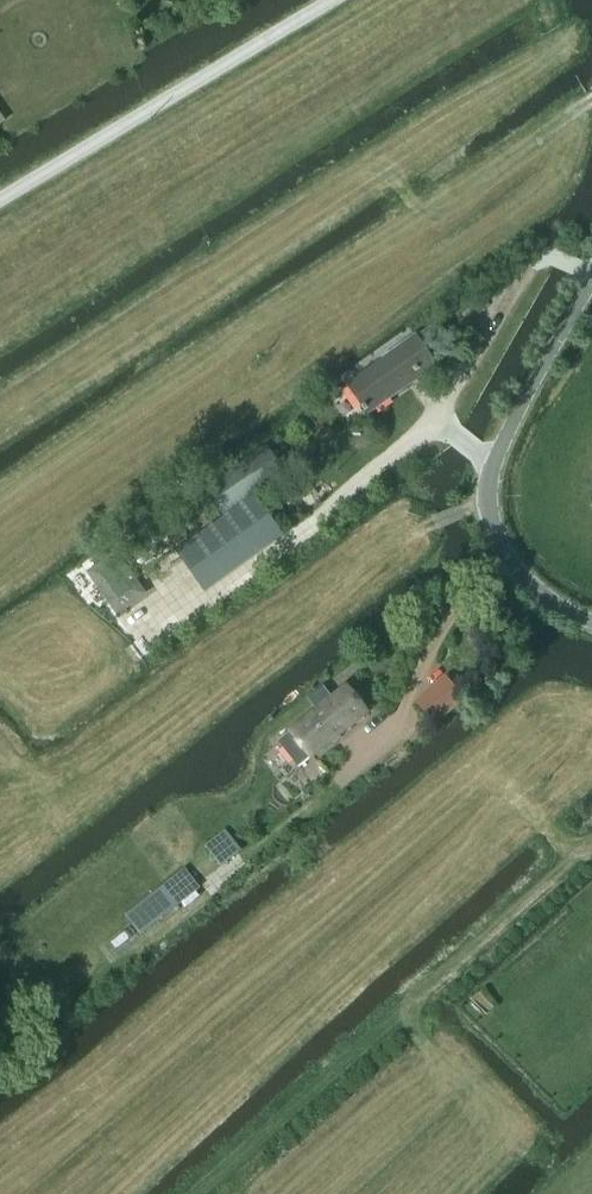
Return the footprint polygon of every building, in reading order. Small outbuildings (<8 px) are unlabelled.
[(427,355),(450,340),(439,325),(416,340),(415,339),(348,385),(367,412),(434,365),(427,355)] [(221,518),(284,475),(265,446),(201,489),(221,518)] [(116,551),(85,573),(116,616),(146,595),(116,551)] [(434,723),(463,699),(444,677),(416,700),(434,723)] [(314,710),(276,741),(296,767),(367,711),(346,685),(331,697),(322,686),(305,699),(314,710)] [(219,867),(241,852),(226,831),(204,846),(219,867)] [(185,868),(125,916),(140,935),(200,887),(185,868)]
